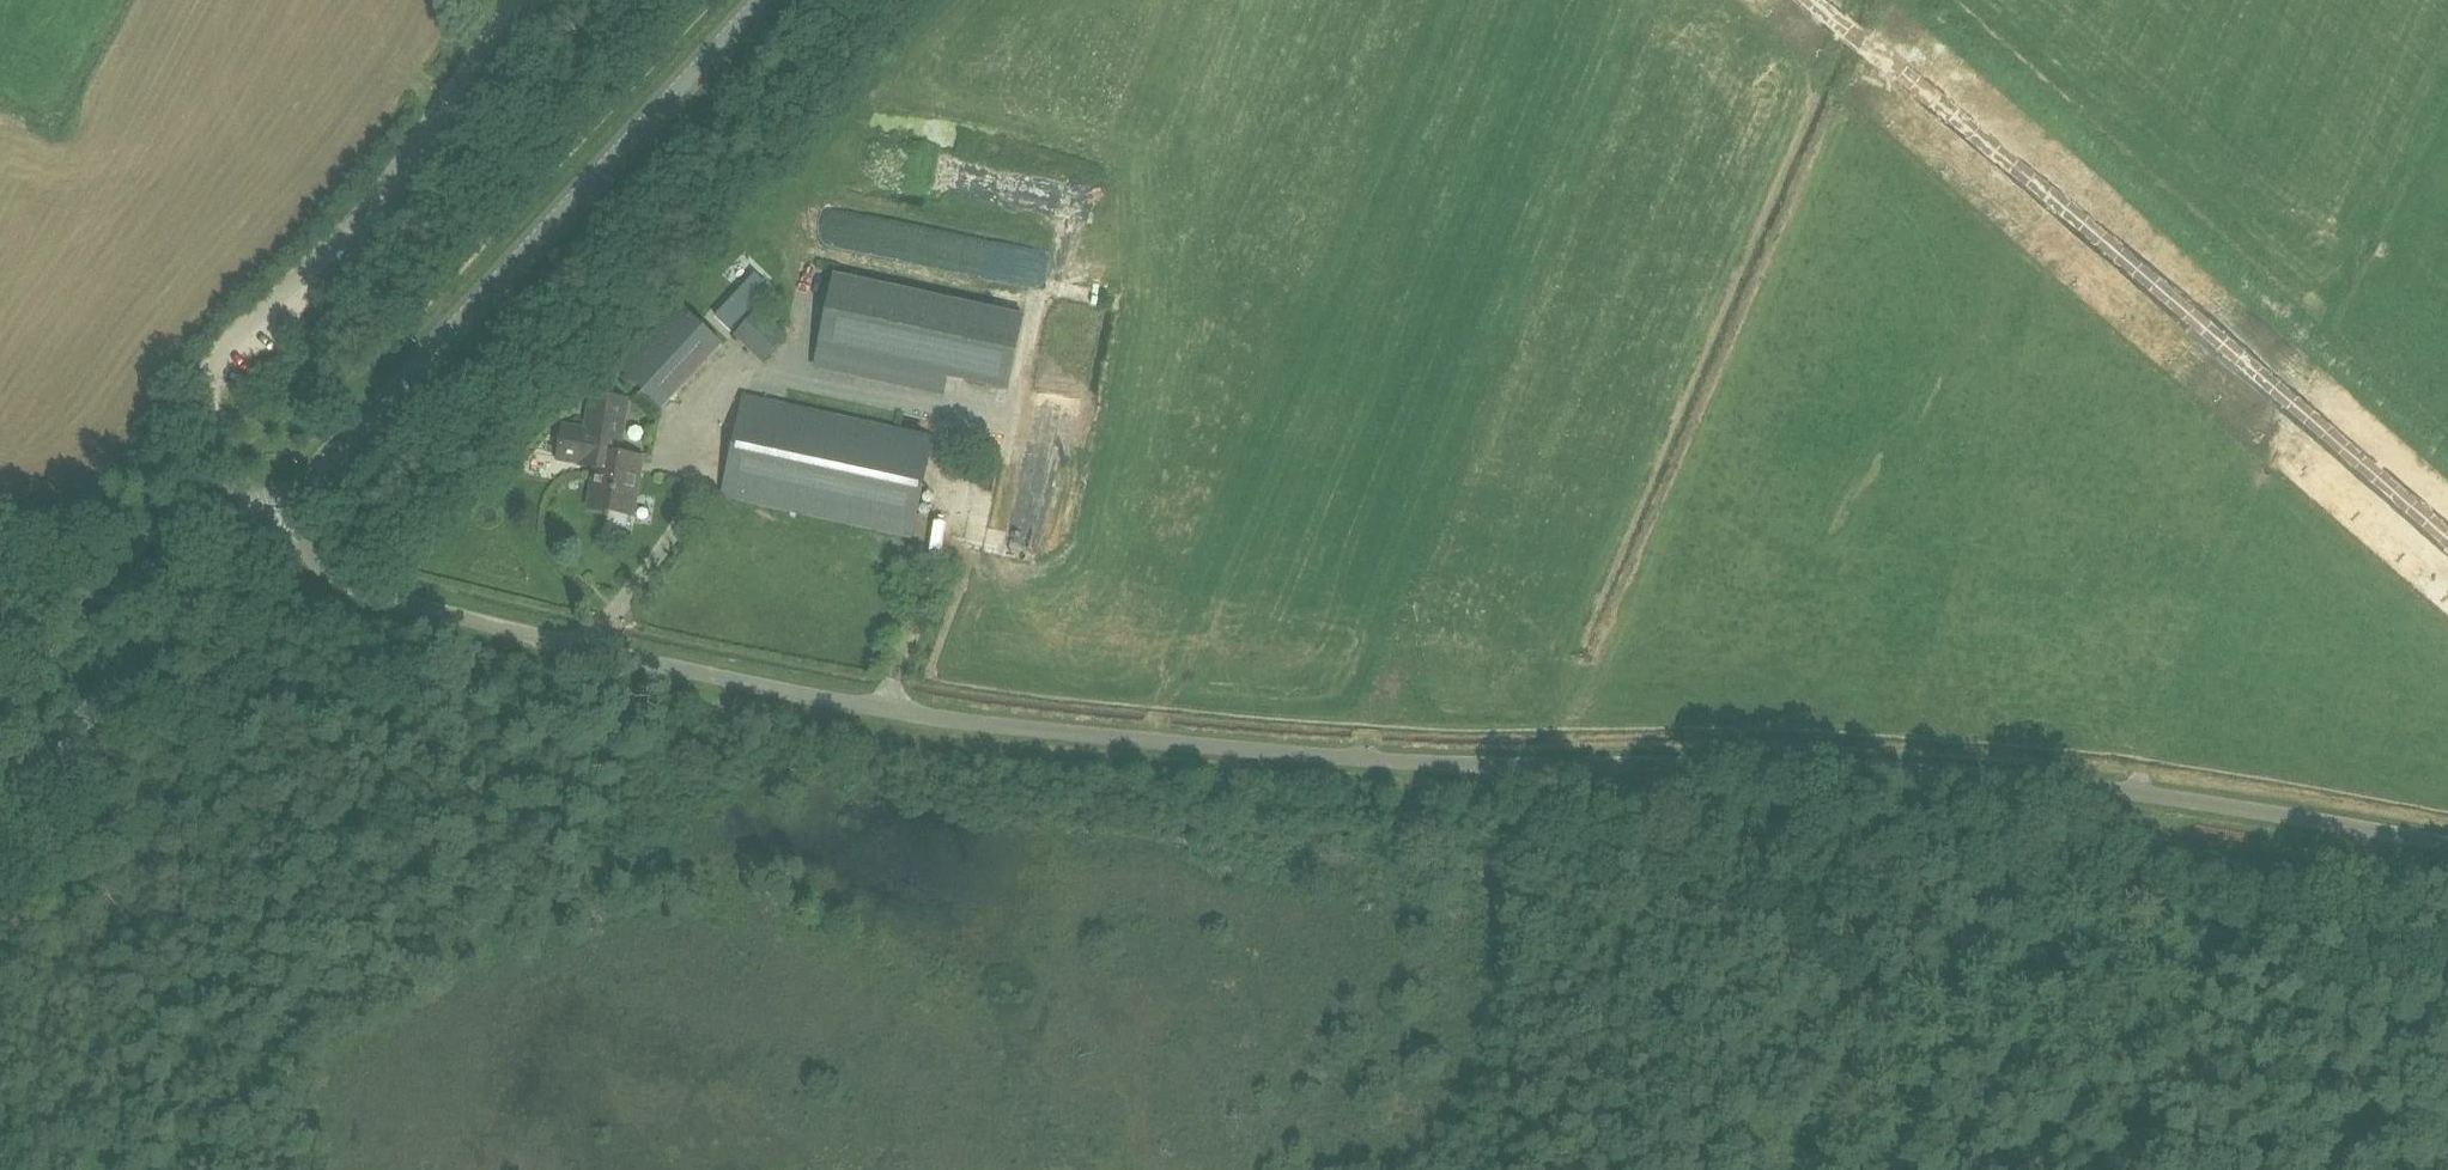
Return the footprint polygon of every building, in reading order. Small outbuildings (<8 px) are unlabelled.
[(1024,315),(835,274),(819,349),(862,358),(858,377),(941,397),(946,376),(1007,389),(1024,315)] [(763,362),(788,336),(759,308),(733,334),(763,362)] [(627,398),(593,393),(588,416),(624,421),(627,398)] [(723,495),(911,536),(933,437),(745,396),(723,495)] [(582,464),(597,466),(620,453),(624,421),(588,416),(587,429),(564,426),(559,460),(582,463),(582,464)] [(642,456),(620,453),(597,466),(596,475),(598,475),(594,509),(634,514),(642,456)]
